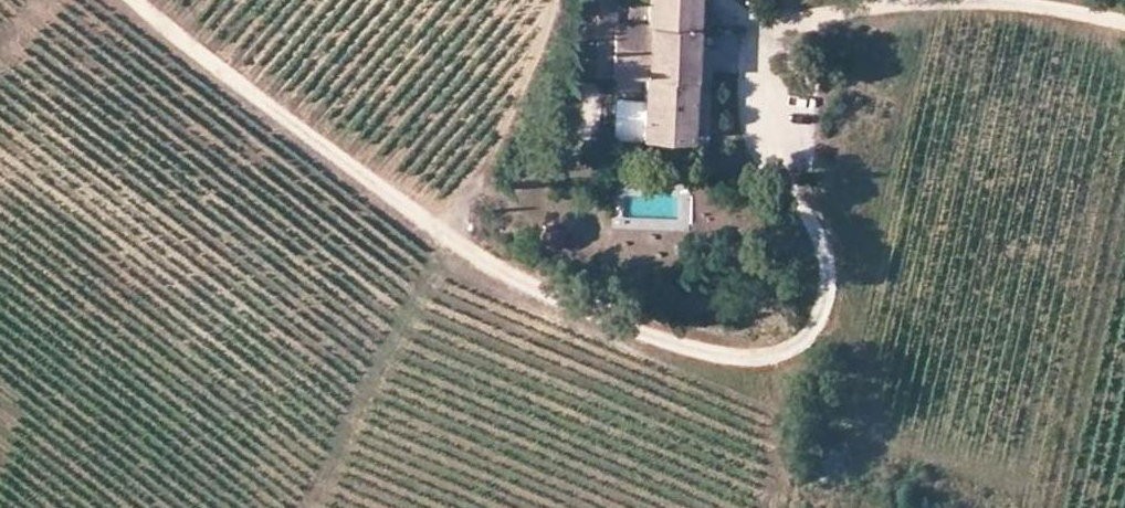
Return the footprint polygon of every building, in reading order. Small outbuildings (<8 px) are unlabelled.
[(611,76),(613,23),(613,0),(578,0),(575,77),(611,76)] [(699,0),(647,0),(646,24),(697,24),(699,0)] [(697,24),(694,78),(691,136),(706,137),(714,0),(699,0),(697,24)] [(694,78),(697,24),(646,24),(613,23),(611,76),(642,77),(694,78)] [(691,136),(694,78),(642,77),(639,132),(691,136)]
